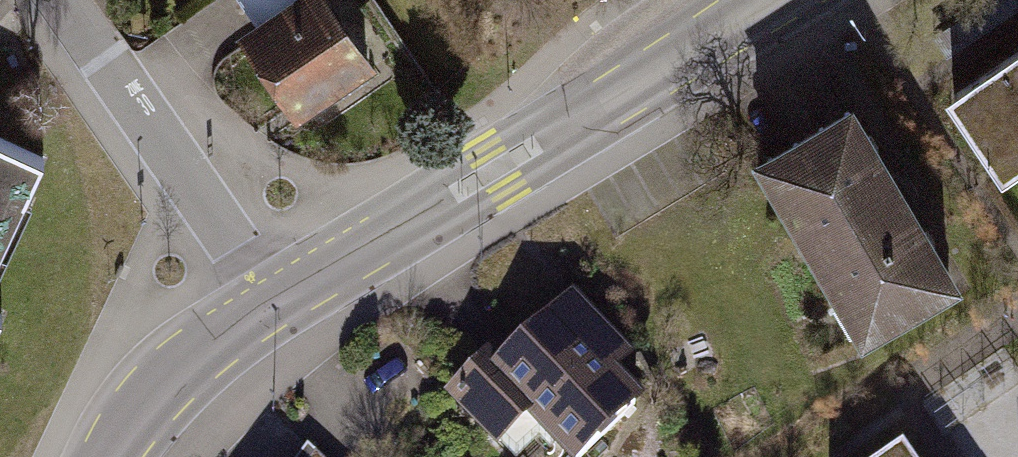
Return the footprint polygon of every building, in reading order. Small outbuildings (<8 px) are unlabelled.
[(285,141),(372,79),(315,0),(261,0),(210,37),(285,141)] [(997,18),(983,0),(978,0),(937,31),(953,52),(997,18)] [(949,102),(999,176),(1017,163),(1017,55),(949,102)] [(854,340),(948,284),(845,111),(750,167),(854,340)] [(36,171),(0,151),(0,233),(36,171)] [(654,435),(620,400),(639,381),(569,308),(455,416),(494,456),(531,456),(540,448),(549,456),(631,456),(654,435)]
